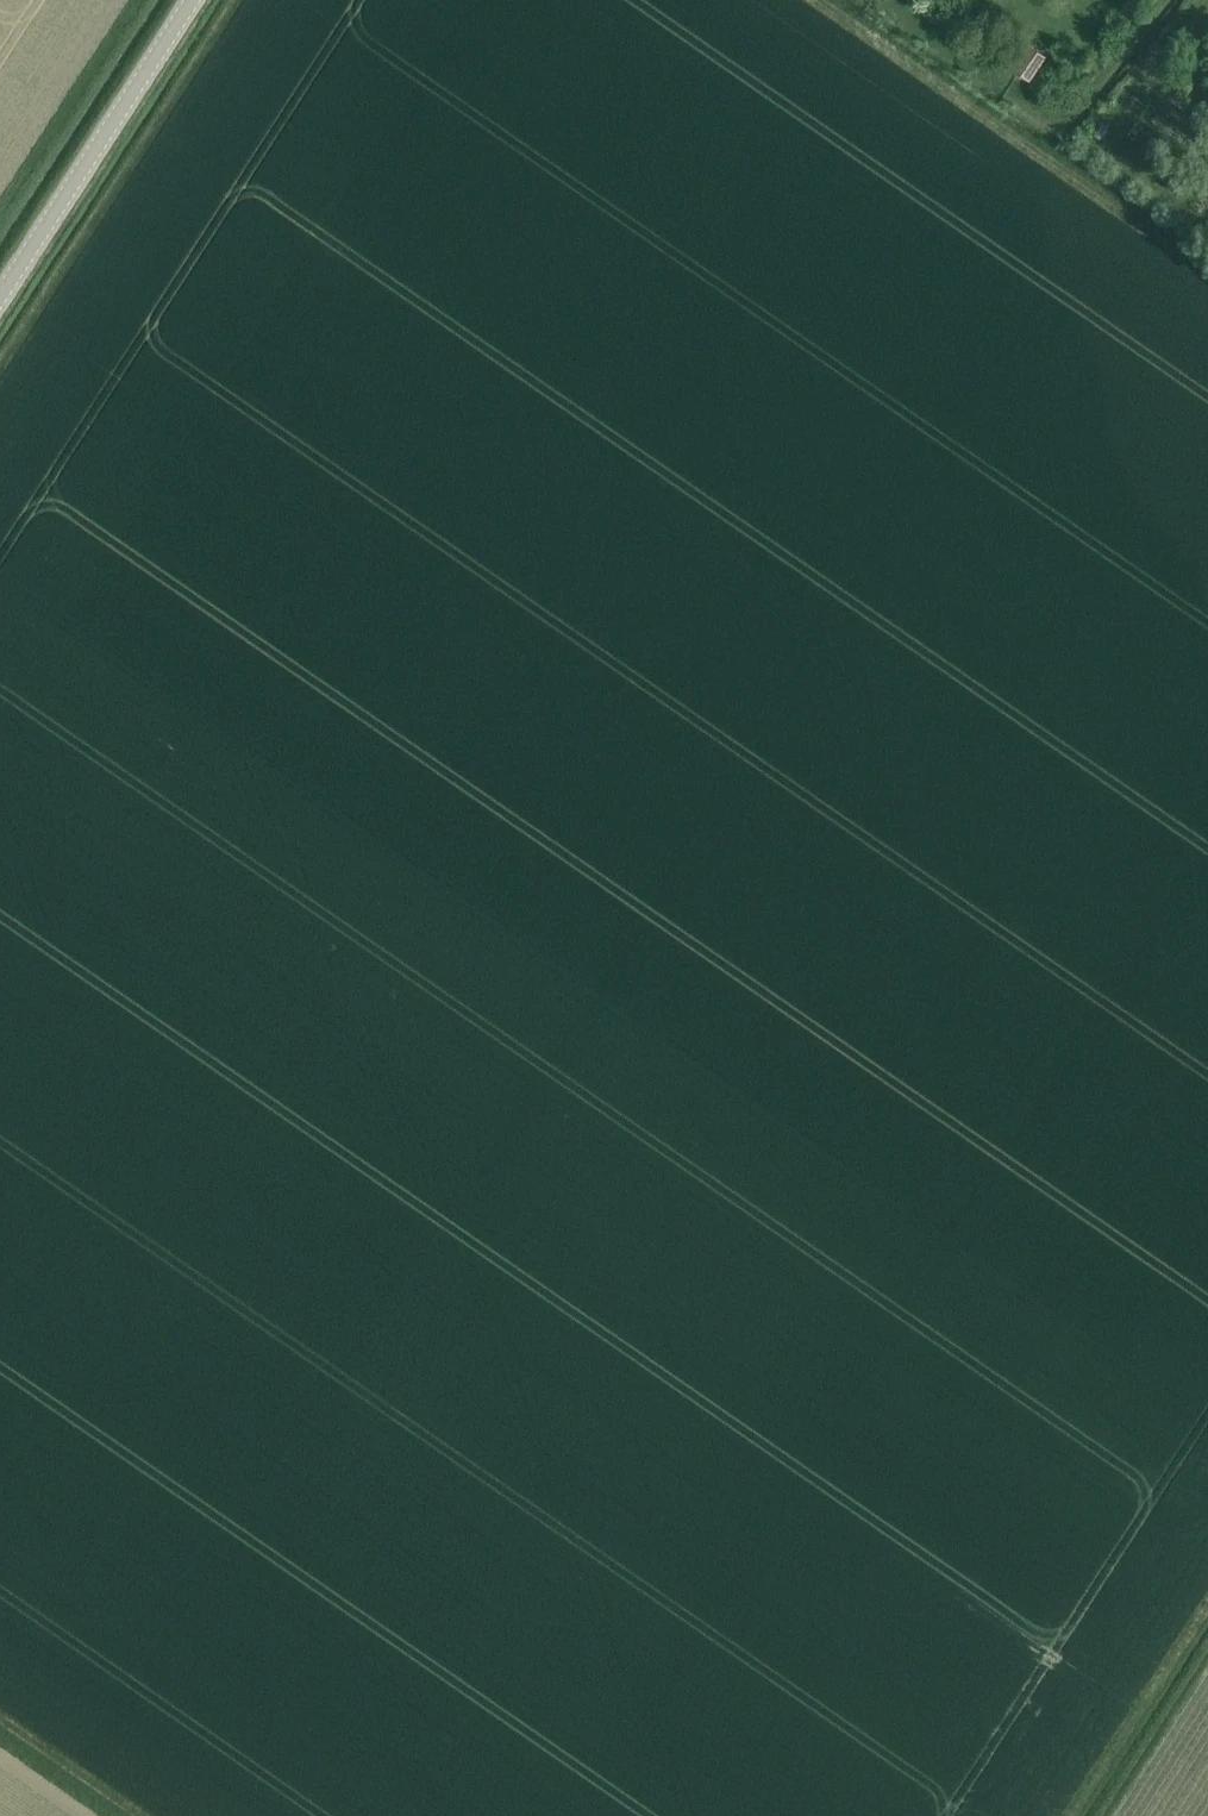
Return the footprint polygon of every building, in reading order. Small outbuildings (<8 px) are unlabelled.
[(1028,44),(1011,68),(1028,80),(1045,56),(1028,44)] [(1179,195),(1188,183),(1175,173),(1166,185),(1179,195)]
